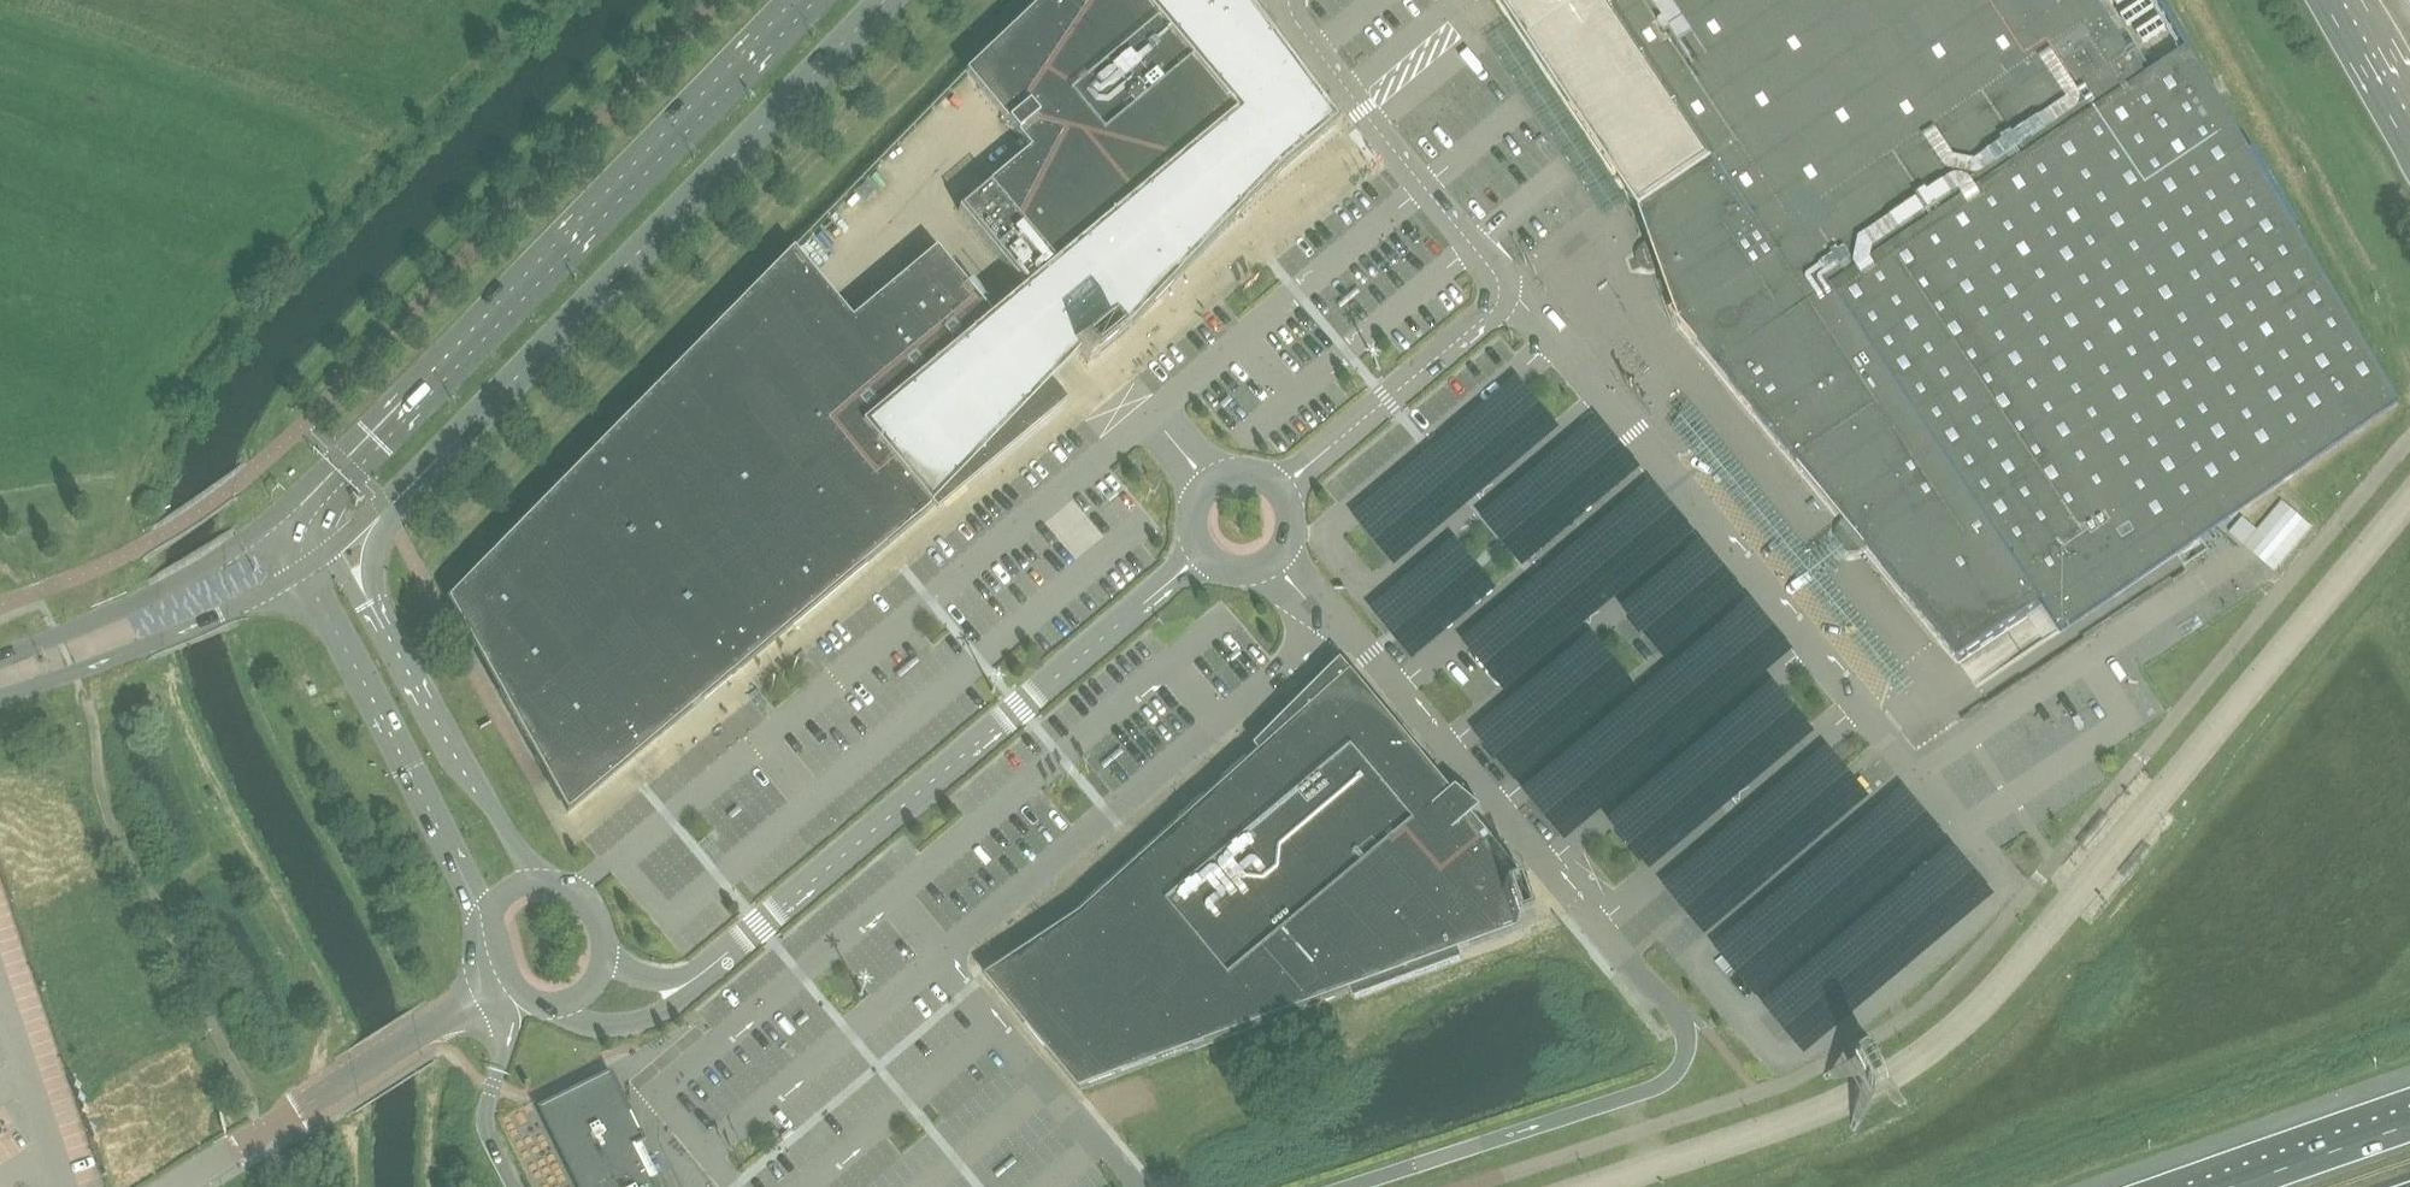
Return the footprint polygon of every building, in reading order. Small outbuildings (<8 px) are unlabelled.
[(931,509),(936,516),(1067,406),(1050,386),(1065,370),(1080,355),(1088,365),(1122,337),(1280,171),(1335,124),(1242,0),(1045,0),(967,74),(1031,151),(959,211),(1026,291),(1009,305),(993,318),(936,251),(852,321),(794,251),(449,601),(568,813),(586,798),(931,509)] [(1676,311),(1672,314),(1681,325),(1681,326),(1861,544),(1959,663),(2043,607),(2059,631),(2275,487),(2398,405),(2159,0),(2062,0),(2059,2),(2058,0),(1499,0),(1621,182),(1641,212),(1652,245),(1650,245),(1649,247),(1648,248),(1646,250),(1646,252),(1645,254),(1645,256),(1646,258),(1647,260),(1648,262),(1650,263),(1651,264),(1653,265),(1655,265),(1657,265),(1659,265),(1676,311)] [(1350,517),(1392,568),(1559,430),(1516,379),(1350,517)] [(1478,518),(1520,569),(1640,470),(1597,419),(1478,518)] [(1459,644),(1502,695),(1695,535),(1652,484),(1459,644)] [(1495,591),(1452,540),(1367,611),(1409,662),(1495,591)] [(1620,611),(1663,662),(1745,594),(1702,543),(1620,611)] [(1751,602),(1521,794),(1563,845),(1794,653),(1751,602)] [(1633,686),(1591,635),(1472,734),(1514,785),(1633,686)] [(986,981),(1074,1081),(1082,1091),(1352,992),(1355,1003),(1465,963),(1461,953),(1539,924),(1521,874),(1474,818),(1483,811),(1459,790),(1454,794),(1355,676),(1348,667),(1344,662),(1257,748),(1263,755),(1245,772),(1250,777),(1165,862),(1084,916),(986,981)] [(1607,822),(1649,873),(1815,735),(1772,684),(1607,822)] [(1661,888),(1703,939),(1869,801),(1827,750),(1661,888)] [(1712,950),(1755,1001),(1946,842),(1904,791),(1712,950)] [(2111,822),(2104,816),(2078,846),(2086,853),(2111,822)] [(2128,883),(2153,853),(2147,848),(2122,878),(2128,883)] [(1761,1008),(1803,1059),(1995,900),(1953,849),(1761,1008)] [(548,1116),(583,1186),(655,1186),(651,1179),(654,1177),(638,1144),(634,1147),(605,1088),(548,1116)]
